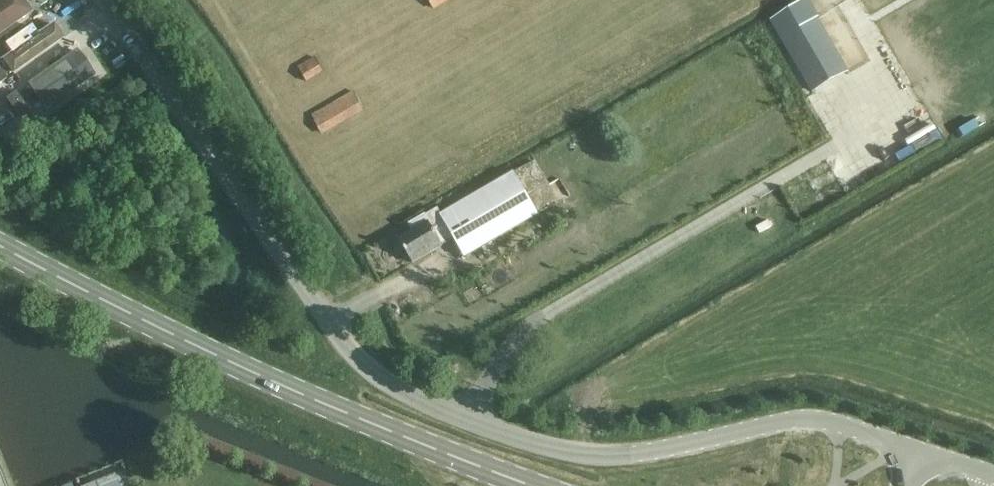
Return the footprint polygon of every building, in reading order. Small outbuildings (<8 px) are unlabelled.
[(33,13),(24,0),(0,0),(0,35),(33,13)] [(43,9),(56,0),(37,0),(43,9)] [(449,0),(427,0),(433,9),(449,0)] [(769,16),(769,18),(811,92),(835,78),(846,71),(847,71),(817,18),(819,17),(810,0),(797,0),(769,16)] [(0,59),(0,65),(8,76),(61,39),(50,23),(17,47),(11,39),(2,46),(8,53),(0,59)] [(314,56),(297,67),(307,82),(324,71),(314,56)] [(32,83),(25,88),(34,99),(76,68),(69,58),(55,68),(46,58),(24,74),(32,83)] [(375,78),(311,115),(324,136),(382,102),(380,100),(386,96),(375,78)] [(5,98),(17,115),(26,108),(15,92),(5,98)] [(0,128),(0,134),(6,143),(28,129),(19,115),(0,128)] [(398,239),(412,263),(442,246),(454,239),(465,258),(538,216),(537,214),(560,201),(535,160),(514,173),(513,171),(439,214),(439,215),(428,222),(398,239)]
